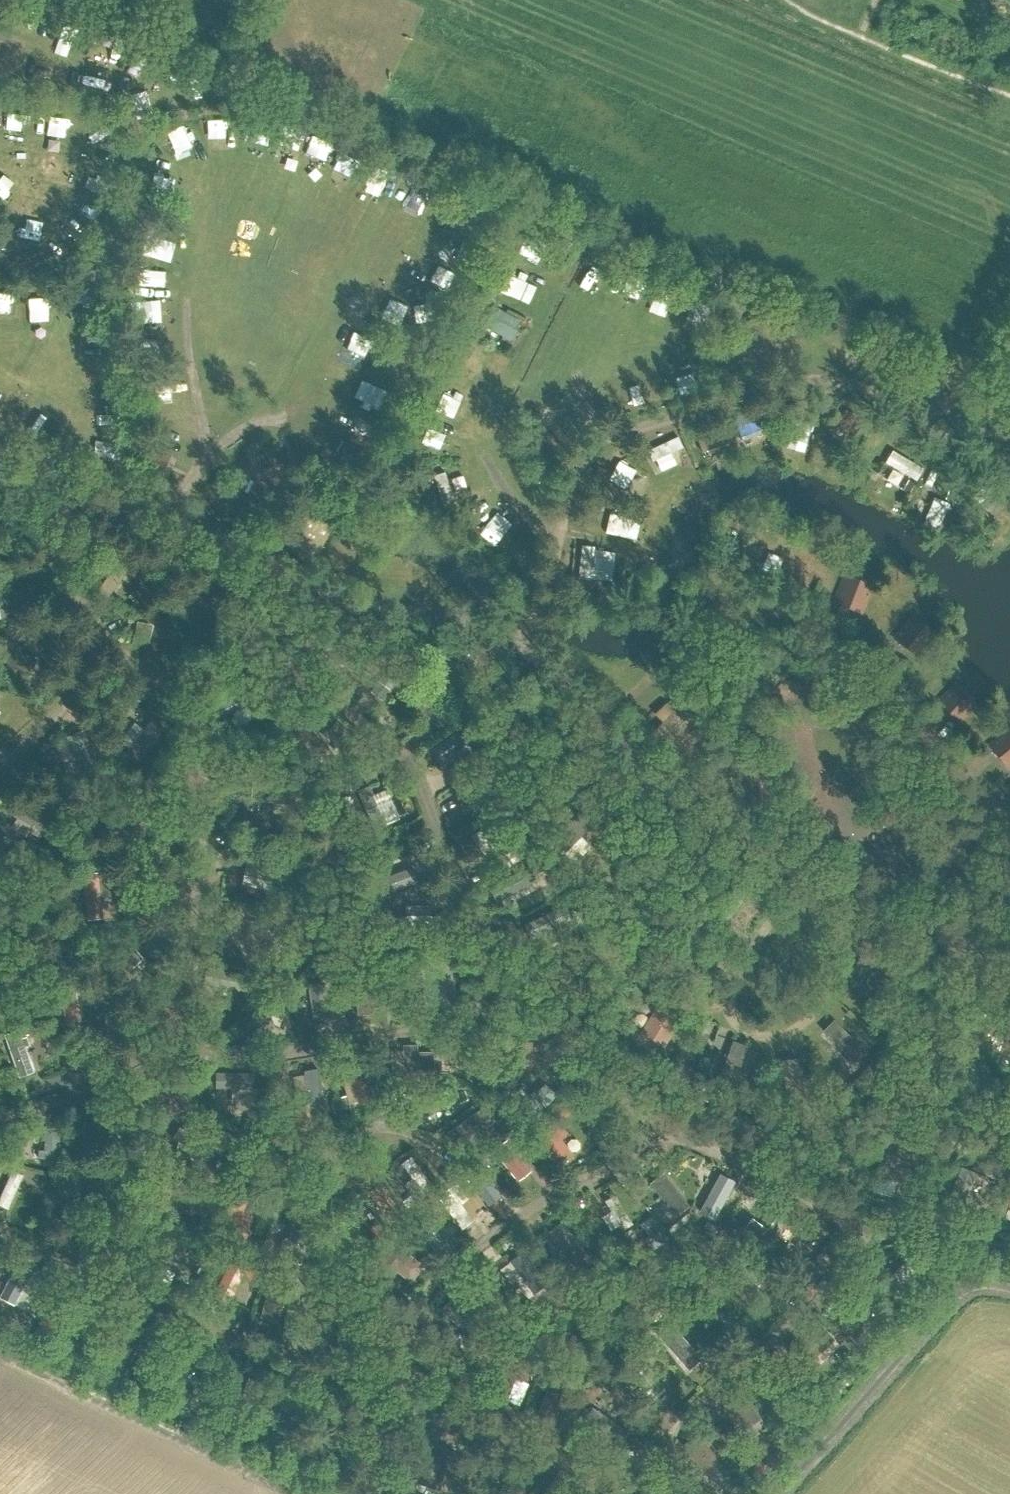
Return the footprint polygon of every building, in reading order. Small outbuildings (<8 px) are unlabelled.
[(5,82),(13,56),(0,52),(0,81),(5,82)] [(146,180),(146,197),(173,197),(173,180),(146,180)] [(503,254),(532,267),(539,251),(510,238),(503,254)] [(127,284),(160,285),(161,260),(128,260),(127,284)] [(11,290),(0,288),(0,314),(6,316),(11,290)] [(495,305),(498,292),(485,289),(483,302),(495,305)] [(132,318),(155,317),(154,301),(132,302),(132,318)] [(382,301),(374,321),(394,329),(402,309),(382,301)] [(474,320),(482,324),(487,316),(479,311),(474,320)] [(446,415),(459,395),(440,384),(428,403),(446,415)] [(806,438),(811,420),(793,415),(788,433),(806,438)] [(646,444),(654,465),(676,457),(669,436),(646,444)] [(616,457),(607,475),(632,488),(641,469),(616,457)] [(914,483),(907,479),(901,489),(908,493),(914,483)] [(959,493),(949,488),(944,498),(954,503),(959,493)] [(506,520),(510,510),(484,499),(480,509),(506,520)] [(288,550),(316,564),(339,519),(311,504),(288,550)] [(765,535),(751,562),(777,575),(790,548),(765,535)] [(577,572),(609,573),(610,548),(578,547),(577,572)] [(864,613),(875,585),(844,573),(833,601),(864,613)] [(154,622),(138,619),(131,646),(146,650),(154,622)] [(388,668),(378,681),(388,690),(398,677),(388,668)] [(959,726),(979,702),(954,680),(934,705),(959,726)] [(268,683),(256,689),(261,700),(274,693),(268,683)] [(696,728),(682,718),(662,744),(675,755),(696,728)] [(987,744),(1009,769),(1009,768),(1009,725),(987,744)] [(358,744),(349,752),(357,761),(366,753),(358,744)] [(457,799),(479,786),(472,775),(451,788),(457,799)] [(338,790),(350,790),(349,781),(338,781),(338,790)] [(369,805),(361,808),(368,826),(391,818),(380,787),(364,793),(369,805)] [(897,801),(887,805),(891,815),(901,811),(897,801)] [(582,872),(622,851),(610,829),(570,851),(582,872)] [(373,867),(379,886),(412,876),(406,857),(373,867)] [(400,913),(387,913),(387,927),(400,927),(400,913)] [(448,943),(432,944),(433,955),(449,953),(448,943)] [(395,957),(383,959),(384,968),(396,966),(395,957)] [(914,987),(905,979),(897,988),(906,996),(914,987)] [(334,984),(336,1001),(348,1000),(346,983),(334,984)] [(290,987),(275,988),(276,997),(291,996),(290,987)] [(20,1018),(32,1025),(36,1017),(25,1010),(20,1018)] [(378,1056),(380,1078),(398,1076),(396,1054),(378,1056)] [(466,1074),(479,1083),(487,1073),(474,1063),(466,1074)] [(438,1086),(414,1097),(419,1108),(443,1097),(438,1086)] [(345,1094),(337,1097),(341,1109),(349,1107),(345,1094)] [(570,1111),(562,1099),(550,1109),(558,1120),(570,1111)] [(302,1102),(284,1106),(289,1130),(308,1126),(302,1102)] [(505,1111),(496,1114),(500,1126),(509,1123),(505,1111)] [(755,1122),(744,1112),(736,1122),(747,1132),(755,1122)] [(552,1135),(561,1130),(553,1118),(532,1132),(552,1162),(565,1154),(552,1135)] [(516,1125),(505,1134),(511,1142),(523,1134),(516,1125)] [(875,1176),(903,1183),(914,1140),(886,1132),(875,1176)] [(77,1151),(77,1142),(67,1142),(67,1151),(77,1151)] [(7,1151),(12,1163),(24,1158),(19,1146),(7,1151)] [(501,1148),(492,1155),(510,1175),(518,1168),(501,1148)] [(479,1155),(488,1165),(495,1160),(486,1149),(479,1155)] [(400,1157),(391,1164),(404,1180),(413,1173),(400,1157)] [(186,1166),(172,1162),(170,1171),(184,1175),(186,1166)] [(15,1177),(0,1170),(0,1171),(0,1208),(15,1177)] [(459,1171),(451,1177),(460,1188),(468,1182),(459,1171)] [(709,1173),(693,1203),(706,1210),(722,1179),(709,1173)] [(57,1176),(44,1174),(41,1186),(55,1188),(57,1176)] [(474,1179),(454,1197),(469,1213),(489,1195),(474,1179)] [(430,1201),(451,1229),(466,1218),(445,1190),(430,1201)] [(606,1199),(589,1210),(604,1231),(620,1220),(606,1199)] [(732,1216),(723,1227),(733,1234),(742,1223),(732,1216)] [(716,1227),(706,1221),(701,1228),(711,1234),(716,1227)] [(211,1233),(209,1243),(219,1245),(221,1235),(211,1233)] [(260,1258),(263,1245),(253,1243),(250,1256),(260,1258)] [(191,1245),(186,1255),(196,1259),(200,1249),(191,1245)] [(217,1292),(247,1274),(237,1258),(207,1276),(217,1292)] [(305,1274),(292,1270),(288,1283),(301,1287),(305,1274)] [(562,1272),(554,1271),(552,1281),(559,1283),(562,1272)] [(58,1280),(48,1276),(42,1289),(52,1294),(58,1280)] [(371,1282),(362,1291),(373,1301),(382,1291),(371,1282)] [(531,1301),(520,1309),(526,1317),(537,1308),(531,1301)] [(672,1318),(681,1310),(673,1301),(664,1310),(672,1318)] [(57,1323),(46,1316),(40,1327),(52,1333),(57,1323)] [(845,1336),(839,1343),(850,1352),(856,1346),(845,1336)] [(121,1344),(109,1337),(104,1347),(116,1353),(121,1344)] [(799,1377),(792,1384),(801,1395),(809,1388),(799,1377)] [(151,1404),(153,1399),(157,1392),(146,1387),(143,1394),(141,1399),(151,1404)] [(686,1486),(692,1493),(707,1493),(695,1479),(686,1486)]
